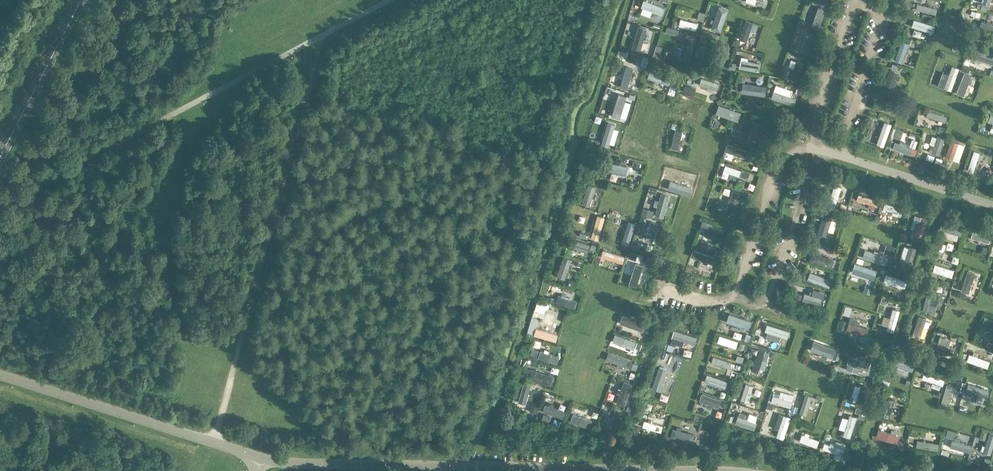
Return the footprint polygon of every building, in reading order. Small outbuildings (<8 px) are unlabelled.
[(640,8),(661,15),(664,7),(643,0),(640,8)] [(718,6),(710,29),(718,32),(726,9),(718,6)] [(824,9),(816,7),(810,25),(818,28),(824,9)] [(678,25),(695,29),(697,23),(680,19),(678,25)] [(753,24),(745,21),(738,39),(746,42),(753,24)] [(914,22),(913,28),(931,31),(933,25),(914,22)] [(992,34),(992,26),(981,22),(979,30),(992,34)] [(631,48),(640,51),(646,29),(637,27),(631,48)] [(704,30),(702,35),(715,39),(717,34),(704,30)] [(814,34),(806,31),(799,53),(806,55),(814,34)] [(693,38),(684,36),(679,58),(688,60),(693,38)] [(908,54),(904,52),(907,43),(900,41),(895,59),(906,62),(908,54)] [(656,46),(653,58),(659,59),(662,48),(656,46)] [(992,64),(992,56),(975,50),(973,57),(992,64)] [(760,63),(741,60),(740,68),(759,71),(760,63)] [(805,62),(797,60),(790,78),(798,81),(805,62)] [(944,88),(951,90),(959,68),(951,65),(944,88)] [(619,88),(626,90),(633,69),(626,67),(619,88)] [(670,78),(649,72),(646,79),(668,86),(670,78)] [(965,96),(971,77),(962,74),(955,93),(965,96)] [(719,84),(700,78),(698,85),(717,91),(719,84)] [(766,86),(742,83),(741,93),(764,96),(766,86)] [(693,95),(695,89),(685,86),(683,93),(693,95)] [(670,87),(668,94),(674,96),(676,89),(670,87)] [(793,104),(794,98),(774,91),(772,97),(793,104)] [(612,113),(619,115),(624,98),(617,97),(612,113)] [(689,105),(683,103),(679,118),(685,120),(689,105)] [(920,104),(917,113),(924,115),(927,106),(920,104)] [(741,114),(719,107),(717,113),(739,120),(741,114)] [(925,117),(944,123),(946,116),(927,111),(925,117)] [(715,113),(713,120),(721,122),(723,116),(715,113)] [(601,145),(608,147),(615,124),(608,122),(601,145)] [(763,125),(755,122),(747,145),(756,147),(763,125)] [(876,145),(882,147),(889,124),(883,122),(876,145)] [(895,129),(893,137),(900,139),(903,132),(895,129)] [(671,148),(678,150),(682,134),(675,132),(671,148)] [(931,154),(939,156),(944,139),(936,136),(931,154)] [(945,157),(953,160),(958,143),(950,141),(945,157)] [(894,142),(892,149),(911,154),(913,147),(894,142)] [(725,148),(724,155),(740,159),(741,151),(725,148)] [(967,171),(973,173),(979,152),(973,151),(967,171)] [(605,163),(604,170),(626,174),(627,167),(605,163)] [(719,171),(742,179),(744,172),(722,165),(719,171)] [(756,183),(749,181),(747,188),(753,191),(756,183)] [(692,188),(671,182),(668,190),(689,196),(692,188)] [(583,203),(591,205),(596,187),(588,185),(583,203)] [(834,210),(841,188),(834,185),(827,208),(834,210)] [(733,210),(739,195),(730,192),(726,203),(719,200),(717,204),(733,210)] [(661,194),(655,216),(662,218),(668,196),(661,194)] [(879,200),(858,194),(856,200),(877,206),(879,200)] [(903,209),(884,203),(882,210),(901,215),(903,209)] [(654,211),(643,208),(641,215),(653,218),(654,211)] [(910,209),(907,221),(913,222),(916,210),(910,209)] [(704,222),(723,224),(724,216),(705,214),(704,222)] [(597,215),(590,237),(598,239),(604,217),(597,215)] [(825,240),(831,218),(823,215),(816,238),(825,240)] [(922,238),(927,218),(920,216),(914,236),(922,238)] [(651,221),(645,241),(652,243),(658,223),(651,221)] [(961,229),(941,223),(939,230),(959,235),(961,229)] [(633,233),(614,227),(612,234),(631,240),(633,233)] [(698,238),(720,245),(722,237),(701,231),(698,238)] [(972,232),(970,238),(988,243),(990,237),(972,232)] [(571,240),(569,247),(588,253),(590,245),(571,240)] [(807,240),(804,248),(814,252),(816,244),(807,240)] [(938,243),(936,249),(944,251),(945,246),(938,243)] [(916,249),(908,247),(903,267),(910,269),(916,249)] [(692,249),(689,256),(705,262),(708,255),(692,249)] [(862,259),(885,265),(887,257),(865,250),(862,259)] [(601,258),(622,263),(624,257),(603,251),(601,258)] [(629,252),(627,258),(635,261),(637,254),(629,252)] [(834,260),(812,253),(810,262),(831,269),(834,260)] [(557,276),(565,278),(570,259),(563,257),(557,276)] [(636,288),(642,265),(635,263),(629,286),(636,288)] [(852,273),(873,279),(875,269),(854,263),(852,273)] [(934,271),(952,277),(954,270),(936,264),(934,271)] [(961,289),(969,292),(975,274),(967,271),(961,289)] [(831,280),(809,273),(807,281),(829,288),(831,280)] [(903,290),(906,283),(884,275),(882,282),(903,290)] [(822,299),(804,294),(802,303),(819,307),(822,299)] [(578,301),(557,295),(555,302),(576,308),(578,301)] [(932,315),(938,298),(932,296),(926,313),(932,315)] [(547,303),(537,300),(535,307),(545,310),(547,303)] [(952,310),(967,313),(970,302),(962,300),(961,305),(954,304),(952,310)] [(899,312),(892,309),(885,330),(892,332),(899,312)] [(547,312),(544,329),(553,330),(556,314),(547,312)] [(726,322),(748,329),(750,322),(729,314),(726,322)] [(918,315),(915,332),(923,334),(926,316),(918,315)] [(620,325),(640,331),(643,322),(622,317),(620,325)] [(859,333),(862,326),(841,320),(839,327),(859,333)] [(786,339),(789,331),(767,324),(764,332),(786,339)] [(557,334),(536,328),(534,335),(555,341),(557,334)] [(671,331),(669,338),(687,342),(689,336),(671,331)] [(636,341),(615,335),(613,343),(633,349),(636,341)] [(717,342),(735,348),(737,342),(719,336),(717,342)] [(937,344),(935,350),(951,356),(953,350),(947,348),(950,342),(940,338),(937,344)] [(969,345),(964,347),(966,351),(978,345),(975,339),(968,342),(969,345)] [(831,359),(834,349),(813,342),(810,351),(831,359)] [(765,352),(758,350),(752,371),(759,373),(765,352)] [(558,357),(538,351),(536,358),(556,364),(558,357)] [(607,362),(625,367),(627,360),(609,355),(607,362)] [(968,355),(966,361),(988,368),(990,362),(968,355)] [(846,365),(867,371),(869,362),(849,356),(846,365)] [(711,364),(729,369),(731,362),(713,357),(711,364)] [(893,365),(912,371),(914,364),(895,359),(893,365)] [(629,362),(627,367),(635,370),(637,365),(629,362)] [(767,376),(770,365),(764,363),(761,374),(767,376)] [(661,392),(667,370),(659,368),(653,390),(661,392)] [(530,370),(528,378),(548,385),(551,378),(530,370)] [(921,380),(942,386),(944,379),(923,373),(921,380)] [(704,383),(725,389),(727,381),(706,376),(704,383)] [(516,402),(524,405),(532,385),(524,382),(516,402)] [(631,384),(623,382),(617,405),(625,407),(631,384)] [(988,390),(967,384),(965,390),(986,396),(988,390)] [(740,400),(747,402),(752,387),(745,385),(740,400)] [(868,387),(861,385),(855,406),(862,408),(868,387)] [(947,408),(953,387),(946,385),(941,406),(947,408)] [(961,408),(970,411),(975,395),(965,392),(961,408)] [(720,400),(701,394),(699,401),(718,407),(720,400)] [(804,395),(798,413),(805,415),(810,397),(804,395)] [(792,402),(772,396),(770,402),(790,408),(792,402)] [(890,419),(895,400),(890,399),(885,417),(890,419)] [(532,405),(530,412),(536,414),(538,407),(532,405)] [(541,412),(563,421),(566,414),(544,405),(541,412)] [(630,406),(626,411),(631,415),(635,409),(630,406)] [(614,411),(609,430),(616,432),(622,413),(614,411)] [(571,415),(569,423),(589,429),(592,421),(571,415)] [(789,417),(783,415),(777,437),(783,439),(789,417)] [(544,416),(541,421),(549,424),(551,418),(544,416)] [(849,416),(843,436),(850,438),(856,418),(849,416)] [(756,422),(737,417),(735,424),(754,429),(756,422)] [(663,427),(644,421),(642,427),(661,433),(663,427)] [(694,435),(672,429),(670,435),(692,442),(694,435)] [(899,436),(878,430),(876,437),(897,443),(899,436)] [(946,436),(954,439),(956,432),(948,430),(946,436)] [(818,439),(801,434),(799,441),(816,446),(818,439)] [(982,452),(990,454),(992,444),(992,435),(987,434),(982,452)] [(916,440),(915,447),(937,451),(938,444),(916,440)] [(951,441),(949,448),(969,452),(970,446),(951,441)] [(844,449),(824,444),(822,450),(843,456),(844,449)]
